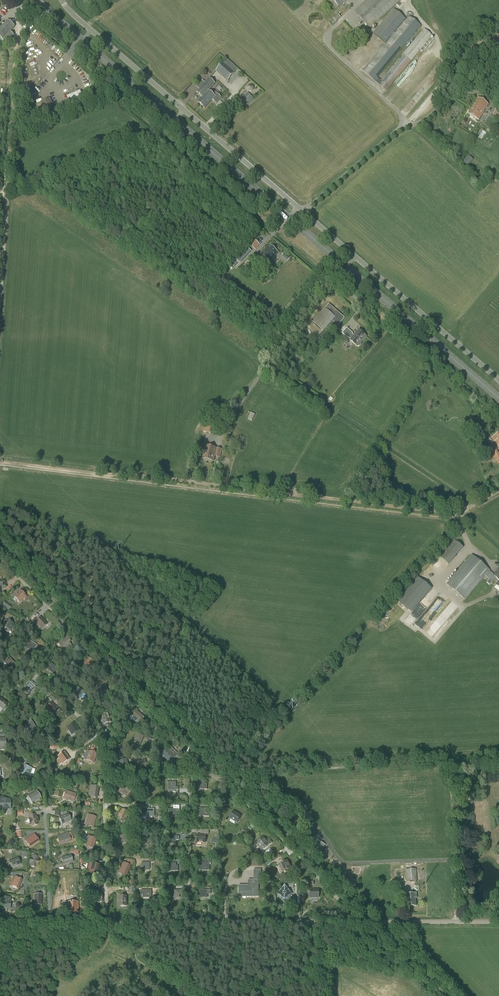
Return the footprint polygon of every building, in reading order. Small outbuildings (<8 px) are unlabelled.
[(370,29),(401,0),(367,0),(354,12),(370,29)] [(373,33),(385,43),(406,19),(393,9),(373,33)] [(336,21),(341,17),(337,13),(333,18),(336,21)] [(409,16),(362,71),(386,91),(432,36),(424,29),(381,80),(378,78),(421,26),(409,16)] [(3,40),(5,39),(9,42),(14,36),(10,32),(15,26),(7,20),(2,27),(0,25),(0,38),(3,40)] [(366,43),(364,39),(343,51),(345,55),(366,43)] [(216,71),(227,81),(235,72),(223,62),(216,71)] [(196,92),(202,97),(197,102),(204,109),(212,100),(216,104),(221,97),(215,92),(213,94),(209,91),(215,84),(209,78),(196,92)] [(67,97),(71,105),(84,100),(80,91),(67,97)] [(240,99),(247,106),(254,99),(248,92),(240,99)] [(34,105),(41,119),(56,112),(50,98),(34,105)] [(468,114),(479,120),(488,104),(478,98),(468,114)] [(467,166),(473,160),(469,155),(462,161),(467,166)] [(260,244),(254,239),(249,244),(255,250),(260,244)] [(269,245),(261,254),(270,262),(278,253),(269,245)] [(252,252),(247,247),(235,259),(240,264),(252,252)] [(284,253),(282,256),(288,261),(290,258),(284,253)] [(329,304),(325,308),(324,308),(312,323),(322,331),(317,337),(324,343),(345,318),(329,304)] [(353,333),(347,328),(342,333),(348,338),(349,337),(351,339),(350,340),(357,346),(358,346),(359,346),(361,343),(361,342),(366,336),(359,330),(354,336),(352,334),(353,333)] [(314,341),(320,347),(323,343),(317,338),(314,341)] [(246,418),(252,421),(255,414),(249,411),(246,418)] [(203,432),(217,435),(219,427),(205,424),(203,432)] [(236,448),(240,450),(245,438),(241,437),(236,448)] [(205,445),(202,459),(214,461),(215,456),(220,457),(222,449),(205,445)] [(219,472),(220,470),(214,469),(212,475),(220,477),(221,473),(219,472)] [(439,555),(449,564),(463,547),(453,539),(439,555)] [(492,581),(496,577),(498,580),(498,569),(494,575),(489,570),(472,555),(447,584),(464,599),(485,575),(488,578),(487,579),(489,581),(490,580),(492,581)] [(411,613),(432,589),(419,578),(418,577),(397,601),(411,613)] [(13,596),(19,603),(24,599),(25,600),(27,597),(20,590),(13,596)] [(419,605),(425,610),(437,595),(431,590),(419,605)] [(41,616),(35,622),(42,630),(48,624),(41,616)] [(6,620),(3,627),(11,631),(14,624),(6,620)] [(67,636),(58,643),(64,650),(68,647),(70,649),(73,646),(70,643),(72,641),(67,636)] [(25,647),(32,652),(36,644),(29,640),(25,647)] [(16,664),(9,657),(3,663),(10,669),(16,664)] [(81,664),(87,670),(94,663),(88,657),(86,658),(84,660),(85,660),(81,664)] [(51,663),(46,669),(53,674),(58,668),(51,663)] [(24,687),(31,693),(36,687),(29,681),(24,687)] [(85,692),(78,686),(73,693),(80,698),(85,692)] [(105,686),(98,689),(102,697),(109,694),(105,686)] [(0,698),(0,709),(3,711),(9,704),(0,697),(0,698)] [(46,708),(53,714),(58,708),(51,702),(46,708)] [(136,710),(132,715),(138,720),(135,723),(138,726),(146,717),(142,714),(136,710)] [(109,712),(100,715),(104,725),(112,722),(109,712)] [(24,724),(29,732),(36,727),(31,720),(24,724)] [(75,723),(68,727),(73,735),(79,731),(75,723)] [(136,732),(132,742),(140,745),(145,736),(136,732)] [(166,746),(167,748),(161,754),(170,763),(179,754),(170,746),(171,745),(169,743),(166,746)] [(90,750),(86,760),(94,763),(98,754),(90,750)] [(70,759),(64,752),(57,757),(63,764),(70,759)] [(120,767),(121,772),(130,769),(127,758),(119,760),(121,767),(120,767)] [(30,776),(32,768),(24,766),(21,773),(30,776)] [(122,794),(122,795),(128,798),(133,787),(121,780),(117,786),(119,787),(117,791),(122,794)] [(207,784),(205,784),(205,781),(197,781),(197,789),(207,789),(207,784)] [(150,790),(150,782),(140,782),(141,790),(150,790)] [(179,790),(178,787),(176,787),(176,782),(168,782),(168,792),(175,792),(175,790),(179,790)] [(90,785),(88,797),(97,798),(99,787),(90,785)] [(65,790),(62,799),(74,802),(76,794),(65,790)] [(27,796),(32,804),(41,799),(36,791),(27,796)] [(0,804),(0,810),(11,810),(11,799),(4,799),(4,797),(0,797),(0,804)] [(118,817),(117,819),(121,820),(121,819),(125,821),(128,816),(130,817),(132,814),(122,808),(118,817)] [(199,808),(199,816),(207,817),(207,808),(199,808)] [(67,813),(66,811),(62,812),(62,816),(58,818),(62,825),(71,821),(68,813),(67,813)] [(233,811),(228,818),(237,823),(241,816),(233,811)] [(29,825),(30,825),(31,827),(38,825),(37,823),(38,823),(37,816),(35,816),(35,814),(28,816),(29,818),(27,818),(29,825)] [(88,814),(84,825),(93,827),(96,817),(88,814)] [(57,836),(60,845),(71,841),(74,839),(71,832),(68,833),(57,836)] [(24,840),(30,848),(39,842),(34,834),(24,840)] [(196,843),(205,844),(206,835),(197,834),(196,843)] [(132,835),(120,835),(120,844),(132,844),(132,835)] [(85,846),(93,849),(96,838),(88,836),(85,846)] [(141,836),(141,845),(149,845),(149,836),(141,836)] [(167,836),(167,844),(176,844),(175,836),(167,836)] [(270,844),(264,837),(254,843),(261,851),(270,844)] [(311,852),(317,856),(324,846),(318,842),(311,852)] [(32,855),(31,858),(30,858),(29,864),(30,864),(29,867),(36,868),(36,866),(38,866),(39,860),(38,859),(39,857),(32,855)] [(61,858),(63,865),(73,862),(71,855),(61,858)] [(18,857),(8,861),(11,868),(20,865),(18,857)] [(287,860),(278,865),(282,873),(291,869),(287,860)] [(86,873),(95,876),(98,865),(89,862),(86,873)] [(122,862),(118,873),(126,876),(131,866),(122,862)] [(199,862),(199,871),(209,871),(209,863),(199,862)] [(150,863),(141,863),(141,871),(150,871),(150,863)] [(178,866),(176,866),(176,863),(167,863),(167,871),(176,871),(178,871),(178,866)] [(416,869),(405,870),(406,882),(417,881),(416,869)] [(247,885),(238,885),(238,897),(258,897),(258,881),(261,881),(261,870),(254,870),(253,880),(247,880),(247,885)] [(10,886),(18,890),(22,880),(21,879),(23,873),(10,873),(8,875),(13,877),(10,886)] [(397,891),(397,893),(403,893),(403,886),(402,886),(401,882),(396,882),(396,886),(394,886),(395,891),(397,891)] [(94,902),(94,904),(99,904),(99,902),(102,902),(102,893),(95,893),(95,888),(87,888),(87,894),(92,894),(92,902),(94,902)] [(283,896),(285,898),(288,895),(289,896),(291,894),(285,888),(278,894),(281,897),(283,896)] [(310,889),(310,898),(319,898),(319,889),(310,889)] [(151,890),(143,890),(143,898),(151,898),(151,890)] [(170,890),(171,898),(179,898),(179,890),(170,890)] [(199,890),(199,898),(207,898),(207,890),(199,890)] [(417,898),(416,893),(406,894),(407,907),(416,906),(415,898),(417,898)] [(34,894),(34,905),(42,905),(42,894),(34,894)] [(119,906),(127,906),(127,896),(119,896),(119,906)] [(78,902),(78,897),(68,897),(68,902),(62,902),(62,906),(63,906),(64,913),(66,913),(78,913),(78,902)] [(10,910),(10,901),(0,901),(0,906),(0,909),(10,910)]
